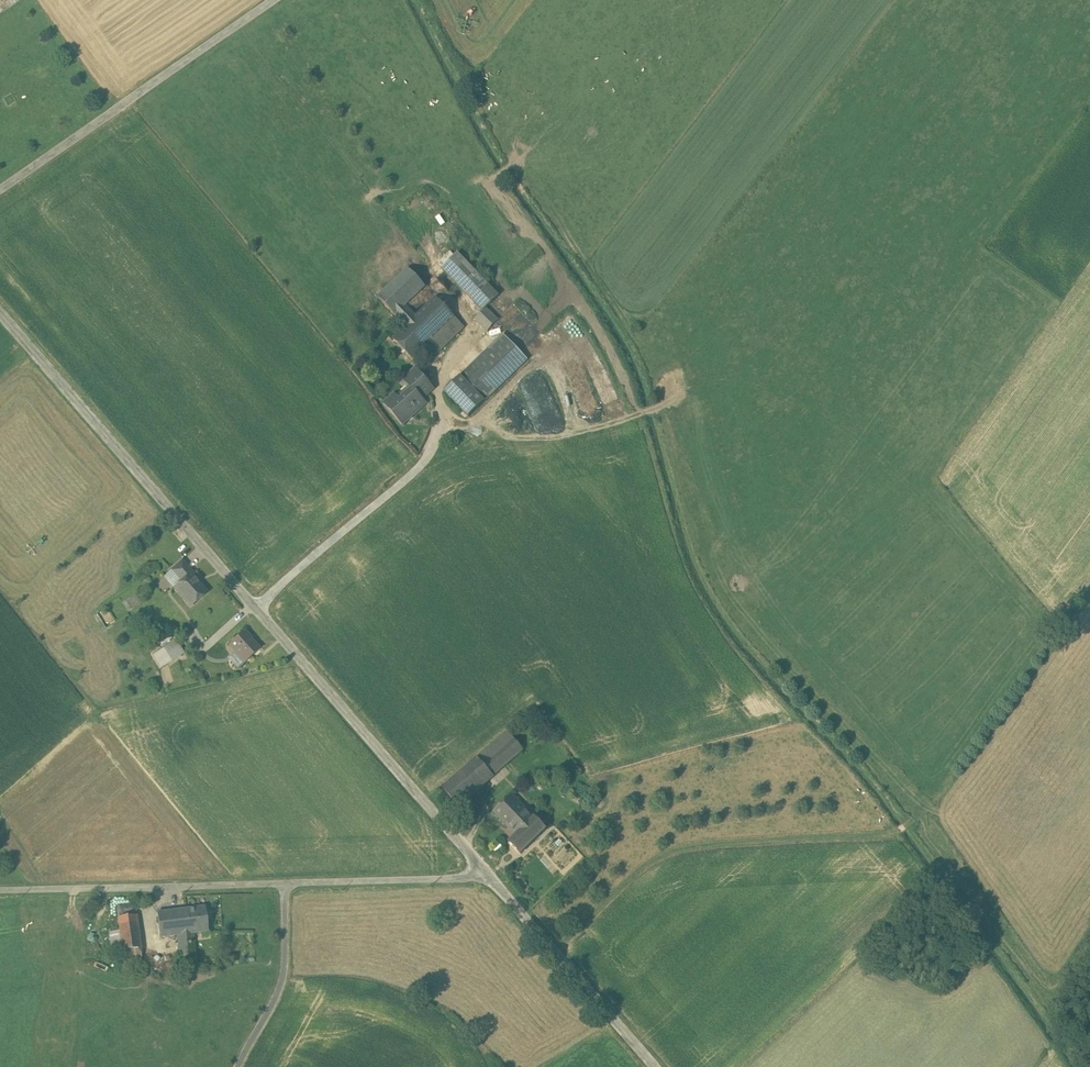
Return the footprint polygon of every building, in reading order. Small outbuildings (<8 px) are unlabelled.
[(499,296),(457,252),(441,268),(483,311),(486,308),(499,296)] [(378,298),(394,316),(405,305),(425,287),(408,269),(378,298)] [(416,316),(405,326),(425,346),(455,317),(435,297),(416,316)] [(394,316),(405,326),(416,316),(405,305),(394,316)] [(498,321),(486,308),(483,311),(475,319),(487,331),(498,321)] [(455,317),(425,346),(435,356),(464,326),(455,317)] [(405,326),(393,338),(412,358),(425,346),(405,326)] [(505,336),(445,392),(469,417),(529,360),(505,336)] [(394,395),(385,404),(403,424),(426,404),(421,399),(433,390),(416,369),(404,379),(413,390),(399,401),(394,395)] [(175,591),(193,612),(212,596),(194,575),(194,576),(184,562),(171,573),(181,586),(175,591)] [(248,633),(230,648),(246,667),(263,652),(248,633)] [(177,643),(153,657),(160,670),(184,656),(177,643)] [(507,732),(477,758),(493,775),(523,749),(507,732)] [(477,758),(442,789),(458,807),(493,776),(493,775),(477,758)] [(492,813),(515,837),(507,846),(521,858),(547,833),(511,795),(492,813)] [(116,907),(118,917),(133,915),(132,905),(116,907)] [(193,933),(208,932),(205,906),(157,912),(160,938),(177,936),(193,933)] [(133,915),(118,917),(120,931),(122,951),(124,960),(141,958),(136,915),(133,915)] [(122,951),(120,931),(110,932),(112,952),(122,951)] [(193,933),(177,936),(180,958),(196,956),(193,933)] [(141,958),(124,960),(125,970),(143,968),(142,958),(141,958)]
